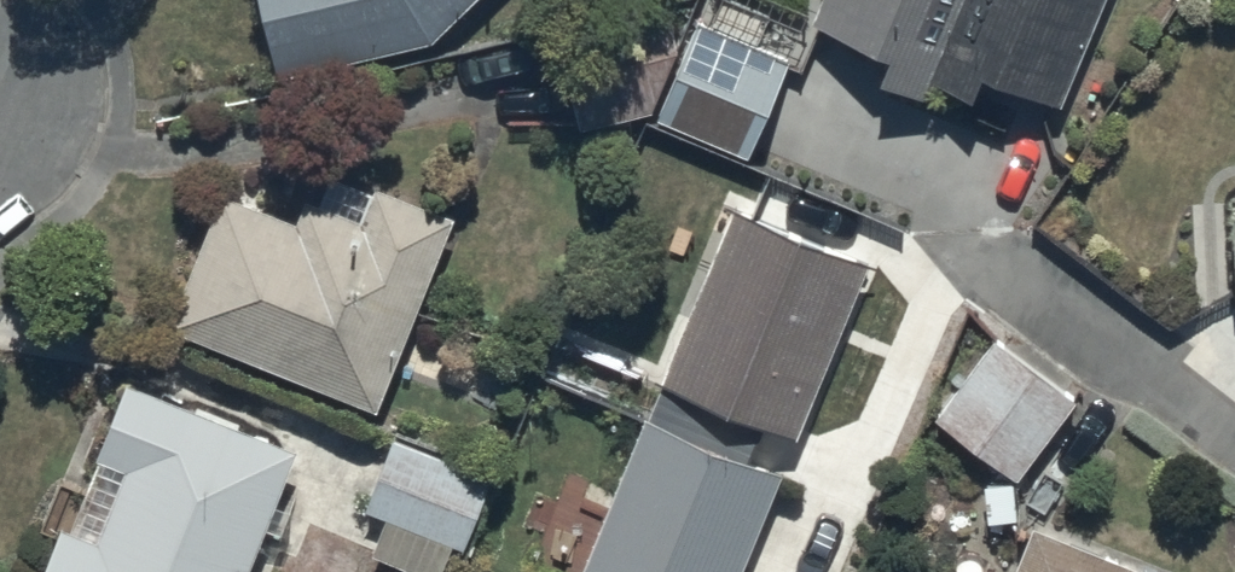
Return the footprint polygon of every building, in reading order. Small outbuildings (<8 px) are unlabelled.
[(279,74),(430,35),(465,0),(260,0),(279,74)] [(656,119),(746,156),(785,60),(749,45),(768,0),(706,0),(656,119)] [(811,24),(881,52),(869,81),(925,103),(933,82),(967,96),(976,74),(1059,107),(1101,0),(820,0),(811,24)] [(167,322),(373,406),(455,213),(378,180),(373,191),(330,172),(319,199),(305,192),(294,218),(224,188),(167,322)] [(724,205),(653,382),(657,383),(644,418),(637,416),(575,571),(735,571),(776,469),(745,457),(758,424),(795,438),(865,261),(724,205)] [(1078,399),(990,336),(931,417),(1020,481),(1078,399)] [(280,491),(298,446),(129,380),(97,453),(104,456),(72,528),(65,525),(45,571),(248,571),(266,526),(281,532),(295,496),(280,491)] [(371,550),(423,571),(442,571),(454,544),(462,548),(494,474),(395,431),(361,508),(385,518),(371,550)] [(1029,524),(1010,571),(1150,571),(1029,524)]
